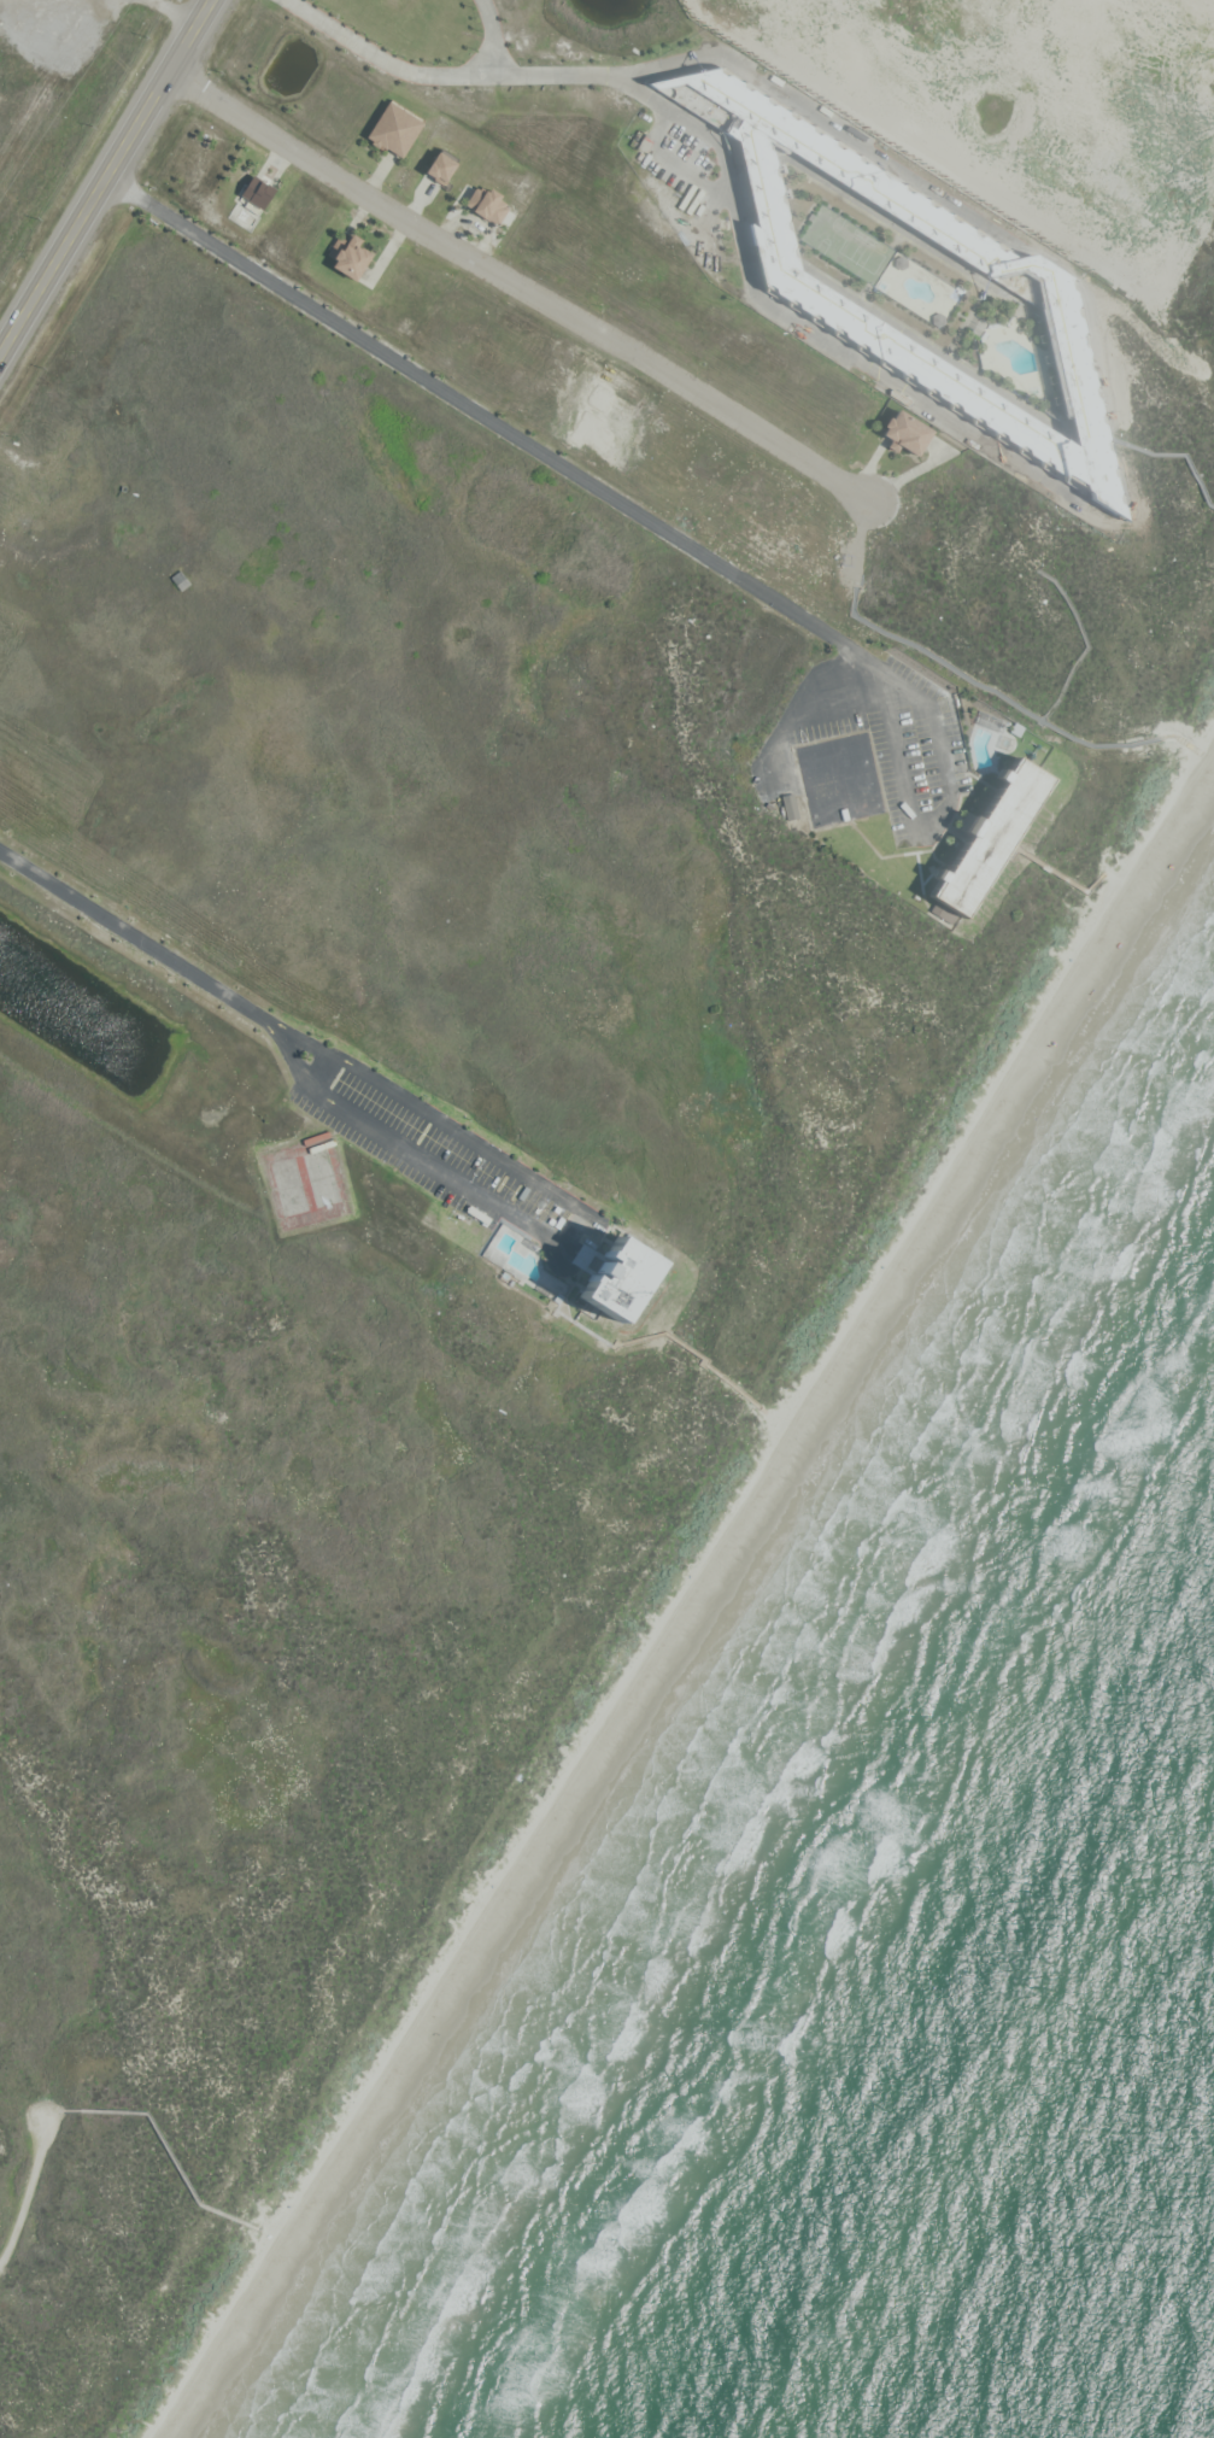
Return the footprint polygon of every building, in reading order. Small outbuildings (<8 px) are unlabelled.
[(649,84),(737,141),(758,227),(751,224),(766,286),(1086,486),(1092,496),(1124,517),(1107,440),(1072,277),(1036,253),(1015,258),(719,69),(649,84)] [(369,140),(406,159),(426,122),(389,103),(369,140)] [(265,212),(278,191),(255,177),(242,198),(265,212)] [(499,227),(513,206),(482,184),(467,205),(499,227)] [(356,236),(344,249),(339,243),(329,254),(338,262),(335,265),(355,283),(379,256),(356,236)] [(937,433),(900,410),(884,435),(894,441),(893,444),(920,461),(937,433)] [(172,579),(182,592),(191,585),(182,572),(172,579)] [(1016,758),(1050,779),(963,919),(929,897),(1016,758)] [(798,818),(794,796),(785,797),(788,819),(798,818)] [(623,1236),(586,1301),(629,1326),(668,1261),(623,1236)]
